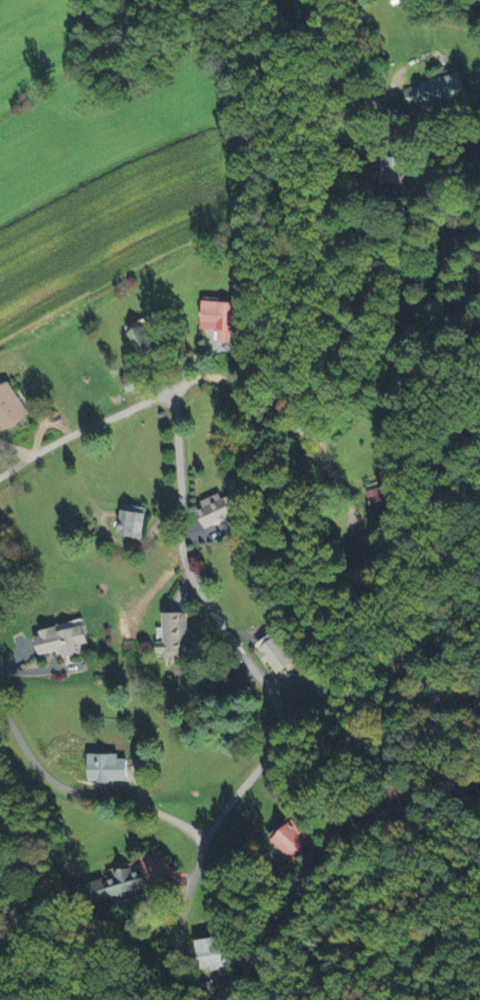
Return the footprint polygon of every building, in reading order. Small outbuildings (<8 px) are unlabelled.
[(466,93),(460,74),(403,92),(409,110),(466,93)] [(386,159),(385,187),(401,187),(402,160),(386,159)] [(235,304),(203,303),(202,331),(218,332),(217,345),(233,345),(235,304)] [(160,349),(149,326),(130,334),(140,358),(160,349)] [(11,382),(0,388),(0,435),(31,417),(11,382)] [(219,498),(196,508),(206,529),(241,513),(233,496),(220,502),(219,498)] [(143,540),(146,514),(122,511),(119,537),(143,540)] [(190,615),(165,615),(165,643),(158,643),(158,661),(189,661),(190,615)] [(91,646),(87,623),(38,633),(43,658),(65,653),(67,660),(81,657),(79,648),(91,646)] [(257,648),(279,676),(297,662),(275,634),(257,648)] [(90,756),(91,782),(101,782),(101,784),(130,783),(129,760),(121,761),(121,755),(90,756)] [(313,842),(292,820),(271,839),(292,862),(313,842)] [(195,941),(196,970),(226,969),(225,940),(195,941)]
